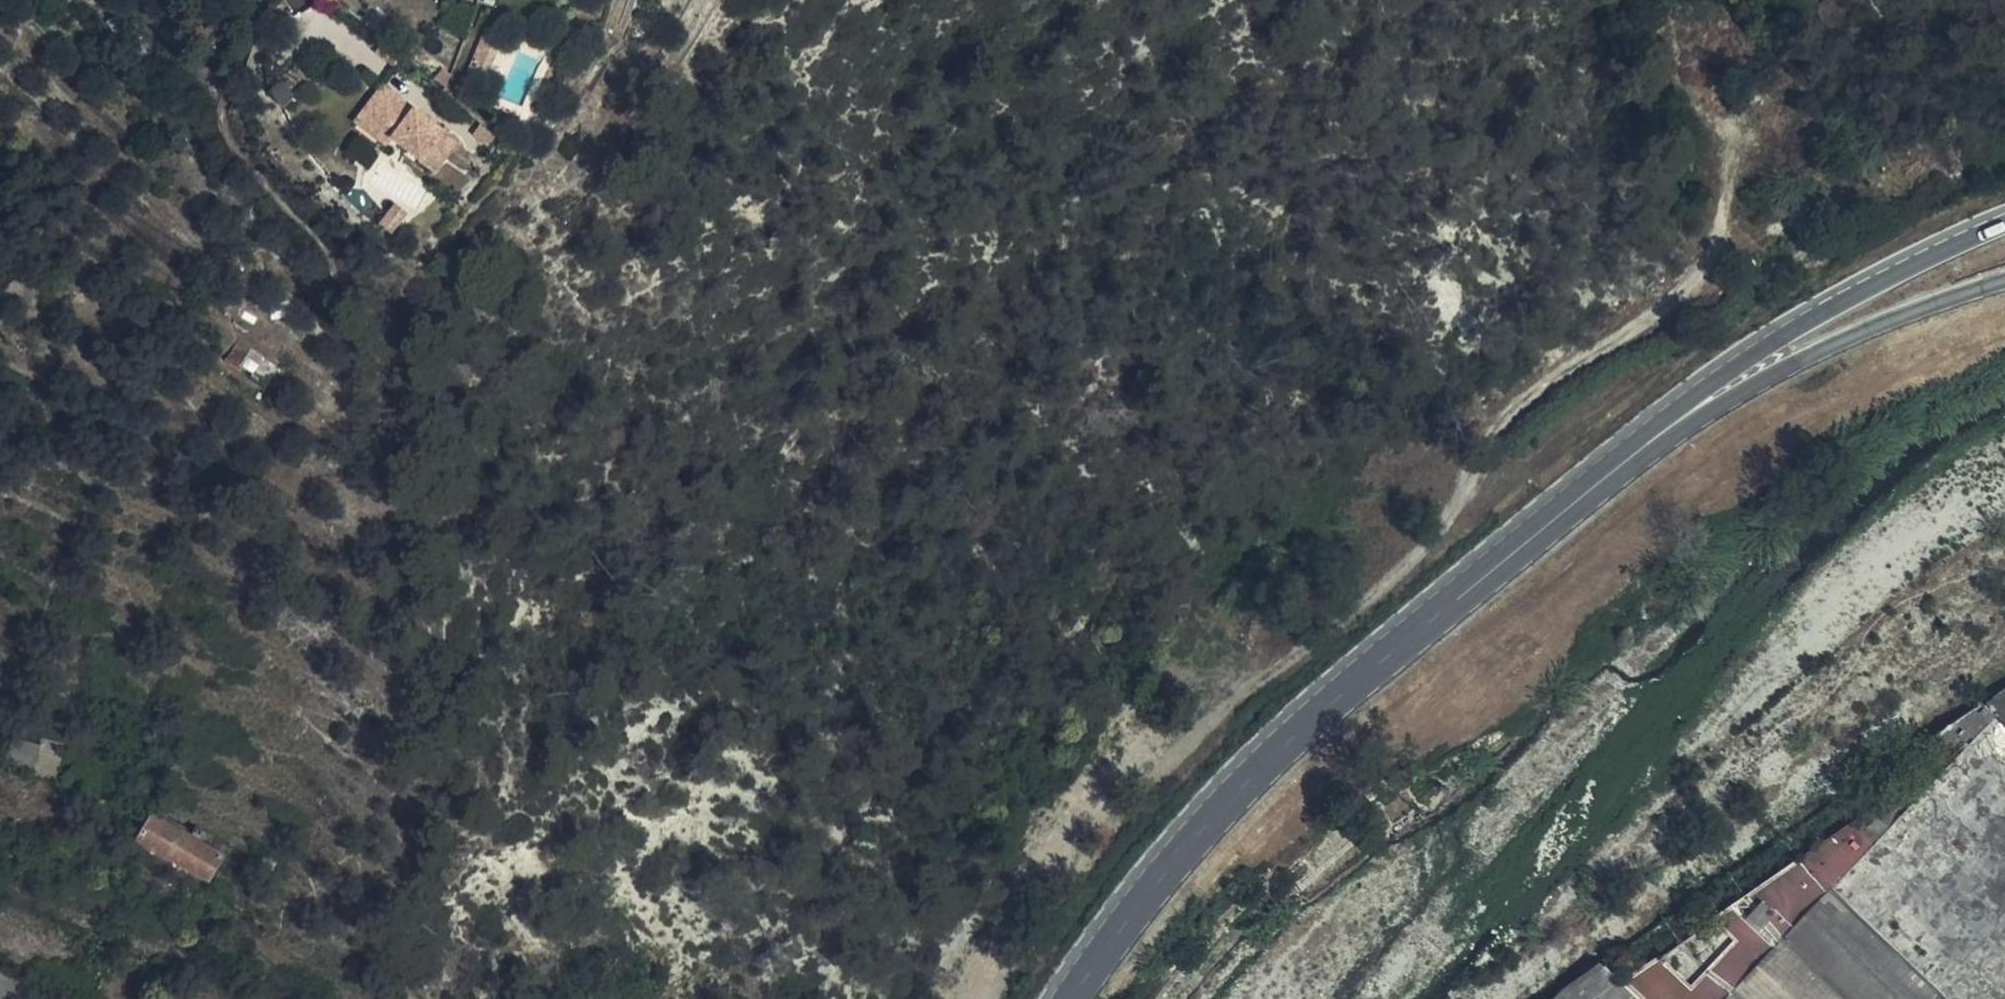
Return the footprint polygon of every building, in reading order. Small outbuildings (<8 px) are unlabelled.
[(481,81),(484,71),(474,67),(471,77),(481,81)] [(372,123),(395,94),(386,87),(356,125),(389,150),(396,142),(372,123)] [(463,147),(395,94),(372,123),(396,142),(440,176),(463,147)] [(236,371),(246,355),(231,346),(221,361),(236,371)] [(261,366),(251,381),(265,390),(275,375),(261,366)] [(1980,706),(2004,729),(2004,689),(1980,706)] [(1980,706),(1902,761),(1915,780),(1623,983),(1639,998),(2004,998),(2004,729),(1980,706)] [(58,754),(7,741),(0,759),(0,766),(28,775),(28,778),(52,785),(58,754)] [(216,862),(149,821),(138,839),(205,880),(216,862)] [(1605,967),(1564,995),(1568,998),(1639,998),(1623,983),(1605,967)]
